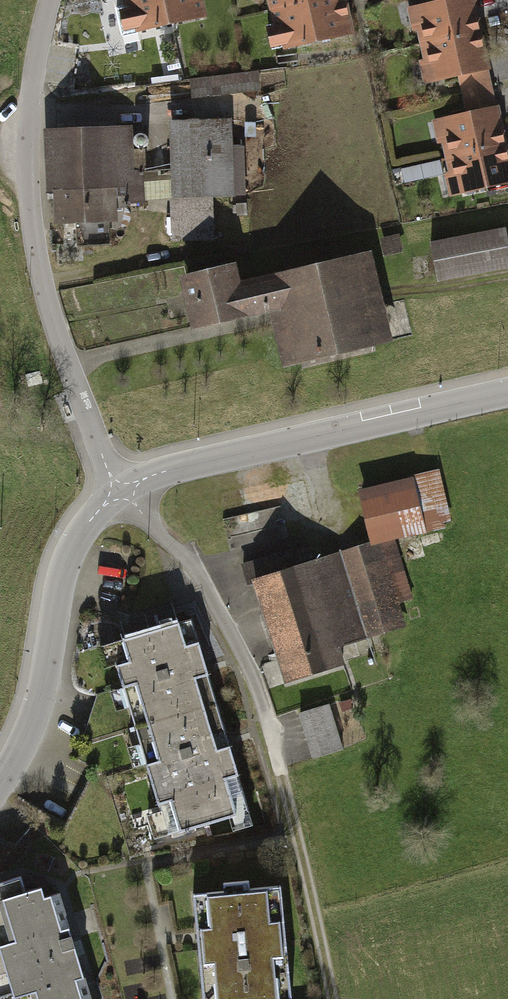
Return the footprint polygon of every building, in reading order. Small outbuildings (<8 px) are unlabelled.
[(128,11),(118,13),(122,32),(136,29),(137,33),(207,19),(203,0),(126,0),(128,11)] [(275,28),(265,30),(269,49),(283,46),(284,50),(354,36),(347,0),(270,0),(275,28)] [(406,8),(411,31),(416,30),(422,60),(418,61),(423,85),(458,77),(489,70),(474,0),(441,0),(406,8)] [(492,88),(489,70),(458,77),(462,95),(492,88)] [(258,72),(189,78),(191,96),(260,90),(258,72)] [(497,106),(492,88),(462,95),(465,112),(497,106)] [(431,120),(436,144),(441,143),(447,173),(443,174),(448,197),(507,184),(507,155),(497,106),(465,112),(431,120)] [(230,119),(167,121),(169,164),(146,165),(147,197),(169,197),(170,241),(214,240),(213,197),(246,196),(244,145),(231,145),(230,119)] [(132,128),(44,131),(45,190),(53,190),(54,226),(116,224),(115,192),(125,192),(125,202),(145,202),(144,170),(133,170),(132,128)] [(433,242),(441,283),(507,270),(507,251),(504,229),(433,242)] [(397,235),(380,239),(383,253),(400,249),(397,235)] [(238,267),(179,280),(191,331),(269,314),(281,367),(392,343),(372,253),(241,282),(238,267)] [(462,465),(377,485),(393,537),(410,532),(468,517),(462,465)] [(393,537),(273,570),(304,685),(359,670),(352,642),(409,627),(403,606),(428,599),(410,532),(393,537)] [(191,616),(105,643),(166,838),(252,812),(191,616)] [(332,704),(300,714),(314,760),(347,750),(332,704)] [(16,998),(22,997),(22,998),(91,998),(60,896),(45,900),(41,889),(26,894),(22,878),(0,885),(0,945),(16,998)] [(189,892),(199,998),(291,998),(280,883),(189,892)]
